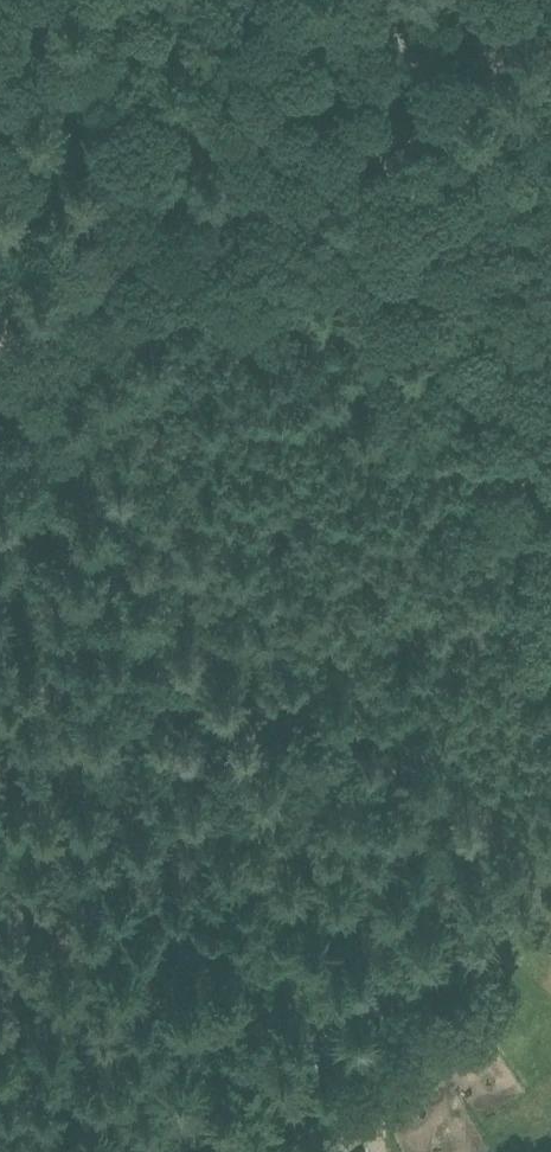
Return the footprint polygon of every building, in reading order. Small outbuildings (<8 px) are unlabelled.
[(328,1145),(367,1116),(348,1091),(298,1129),(310,1145),(321,1136),(328,1145)]
